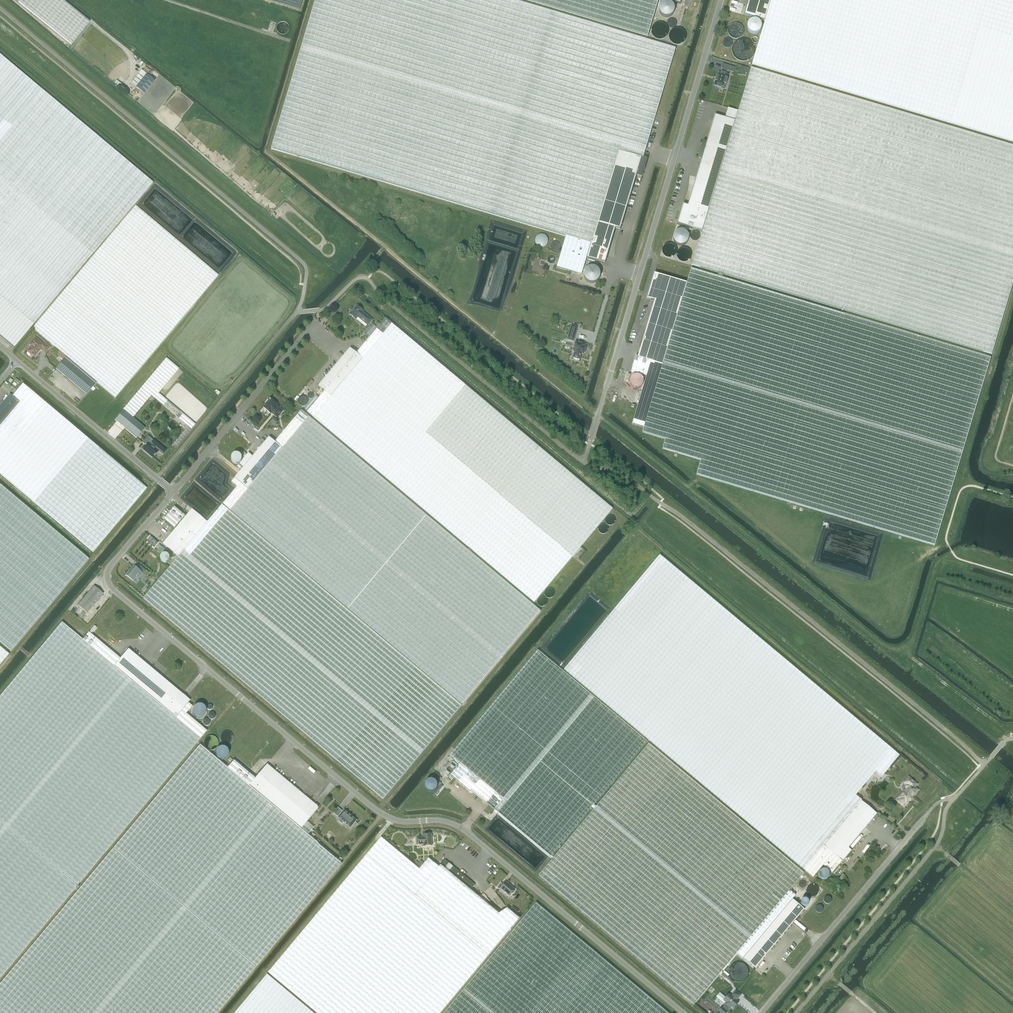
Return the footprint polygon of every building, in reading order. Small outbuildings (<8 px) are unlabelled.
[(62,0),(20,0),(18,2),(71,45),(89,22),(62,0)] [(299,9),(302,0),(268,0),(299,9)] [(587,258),(618,153),(641,161),(636,175),(642,177),(647,159),(643,158),(675,49),(512,0),(315,0),(271,149),(566,236),(557,268),(581,275),(587,258)] [(658,0),(525,0),(648,36),(658,0)] [(771,0),(749,0),(744,15),(765,21),(771,0)] [(765,21),(752,64),(1012,142),(1012,0),(771,0),(765,21)] [(93,254),(153,183),(42,90),(0,55),(0,336),(14,348),(34,325),(93,254)] [(726,74),(727,70),(733,72),(734,67),(722,64),(721,69),(722,69),(720,74),(719,73),(718,76),(716,76),(715,79),(715,80),(714,85),(719,87),(720,86),(723,87),(724,82),(726,83),(727,79),(728,75),(726,74)] [(741,66),(740,69),(743,70),(742,75),(746,76),(748,68),(741,66)] [(155,80),(154,80),(155,78),(151,75),(153,72),(151,70),(150,71),(145,67),(143,70),(142,70),(131,83),(144,94),(155,80)] [(702,231),(692,265),(992,354),(1012,282),(1012,146),(751,68),(738,112),(702,231)] [(683,204),(677,224),(702,231),(738,112),(728,108),(725,118),(715,115),(706,143),(703,142),(698,157),(702,159),(688,206),(683,204)] [(620,230),(636,175),(641,161),(618,153),(587,258),(605,263),(615,229),(620,230)] [(66,357),(97,383),(115,398),(218,275),(135,205),(94,255),(32,328),(66,357)] [(643,427),(642,432),(654,436),(665,439),(662,449),(672,452),(701,460),(697,475),(934,546),(990,358),(691,269),(687,283),(662,365),(643,427)] [(662,365),(687,283),(654,273),(647,298),(655,300),(637,357),(662,365)] [(132,418),(149,399),(151,396),(188,427),(171,446),(175,449),(265,341),(207,292),(114,402),(123,410),(124,411),(132,418)] [(349,315),(355,320),(357,317),(359,319),(361,319),(365,322),(365,324),(367,326),(372,321),(361,312),(362,311),(356,306),(349,315)] [(385,319),(356,354),(363,360),(331,397),(324,392),(307,412),(534,603),(612,510),(385,319)] [(372,324),(365,333),(369,336),(376,327),(372,324)] [(577,327),(571,325),(568,336),(574,338),(577,327)] [(46,353),(50,348),(45,344),(44,345),(36,338),(30,345),(31,347),(27,352),(34,357),(41,349),(46,353)] [(586,344),(576,341),(573,351),(575,352),(573,358),(579,360),(581,354),(583,354),(585,348),(586,344)] [(324,392),(331,397),(363,360),(356,354),(350,349),(318,386),(324,392)] [(60,352),(57,355),(63,360),(66,357),(60,352)] [(86,395),(97,383),(66,357),(56,370),(86,395)] [(631,372),(647,376),(632,425),(643,427),(662,365),(637,357),(635,357),(631,372)] [(74,537),(93,553),(146,489),(22,384),(12,397),(20,403),(0,427),(0,474),(74,537)] [(305,386),(299,393),(302,395),(308,388),(305,386)] [(12,397),(10,395),(0,406),(0,427),(20,403),(12,397)] [(278,405),(270,399),(269,400),(268,400),(265,403),(266,404),(263,408),(270,414),(272,413),(274,415),(277,418),(283,411),(277,406),(278,405)] [(145,429),(132,418),(124,411),(123,410),(115,420),(136,438),(145,429)] [(301,411),(275,442),(283,449),(248,490),(235,478),(231,482),(237,487),(223,504),(462,705),(540,612),(301,411)] [(153,458),(158,451),(163,455),(166,451),(148,436),(142,442),(145,445),(146,445),(147,446),(144,450),(153,458)] [(234,478),(235,478),(248,490),(283,449),(275,442),(269,437),(234,478)] [(11,652),(89,559),(0,485),(0,642),(11,652)] [(207,522),(179,557),(144,598),(383,799),(461,706),(222,505),(207,522)] [(175,509),(165,521),(174,529),(184,517),(175,509)] [(163,544),(179,557),(207,522),(192,510),(163,544)] [(824,849),(864,803),(861,801),(862,800),(856,795),(875,771),(882,777),(899,755),(896,753),(660,555),(564,669),(567,672),(813,877),(823,865),(832,873),(841,863),(824,849)] [(135,566),(126,576),(133,581),(136,584),(139,586),(139,585),(136,584),(140,580),(142,582),(142,581),(140,580),(138,578),(143,573),(143,574),(146,571),(139,565),(137,568),(135,566)] [(87,613),(103,594),(94,586),(77,606),(87,613)] [(82,639),(62,623),(0,697),(0,978),(200,738),(180,721),(114,666),(82,639)] [(88,632),(82,639),(114,666),(120,659),(99,641),(88,632)] [(9,655),(0,647),(0,665),(9,655)] [(128,649),(120,659),(114,666),(180,721),(186,714),(192,706),(188,703),(190,701),(128,649)] [(550,857),(647,741),(644,739),(538,650),(451,755),(461,763),(450,776),(470,792),(471,790),(495,810),(498,813),(550,857)] [(192,714),(203,718),(207,706),(196,702),(192,714)] [(206,731),(186,714),(180,721),(200,738),(206,731)] [(222,742),(231,741),(230,732),(221,732),(222,742)] [(743,958),(792,899),(795,895),(789,890),(804,873),(800,870),(649,744),(541,872),(539,875),(542,878),(694,1005),(737,953),(743,958)] [(227,768),(200,745),(197,748),(0,984),(0,1012),(217,1012),(342,863),(307,835),(301,829),(227,768)] [(233,760),(227,768),(301,829),(307,822),(319,807),(267,764),(255,778),(233,760)] [(456,768),(452,764),(446,772),(450,775),(456,768)] [(917,791),(917,790),(916,789),(915,788),(914,788),(914,787),(917,784),(914,782),(914,781),(912,780),(911,780),(909,777),(904,783),(909,787),(906,791),(905,790),(902,795),(901,795),(900,796),(900,797),(899,797),(900,798),(898,801),(899,802),(899,803),(901,804),(902,804),(903,805),(905,802),(906,803),(912,796),(913,796),(914,794),(915,793),(916,793),(917,792),(917,791)] [(437,790),(437,780),(427,779),(426,790),(437,790)] [(877,814),(864,803),(824,849),(841,863),(842,861),(851,850),(848,848),(873,818),(874,820),(876,819),(878,818),(878,816),(876,815),(877,814)] [(350,827),(356,820),(344,810),(343,811),(338,807),(333,813),(340,819),(339,821),(342,824),(344,822),(350,827)] [(313,827),(307,822),(301,829),(307,835),(313,827)] [(431,838),(433,838),(432,835),(431,835),(431,834),(423,834),(423,837),(417,838),(417,844),(424,844),(424,846),(432,845),(431,838)] [(432,861),(428,858),(419,869),(381,837),(268,973),(317,1012),(440,1012),(519,918),(507,908),(499,914),(471,890),(475,885),(445,860),(439,867),(432,861)] [(831,874),(824,867),(818,874),(825,880),(831,874)] [(838,878),(844,870),(842,868),(835,876),(838,878)] [(514,890),(515,889),(506,882),(503,885),(501,883),(497,887),(499,889),(501,888),(509,895),(511,893),(513,893),(514,891),(514,890)] [(804,909),(792,899),(743,958),(755,968),(804,909)] [(536,903),(533,906),(444,1012),(668,1012),(536,903)] [(724,971),(721,975),(732,984),(734,982),(728,976),(729,975),(724,971)] [(267,974),(235,1012),(314,1012),(267,974)] [(733,1009),(739,1002),(736,1000),(741,995),(735,991),(731,996),(729,994),(723,1000),(726,1002),(724,1004),(725,1004),(725,1005),(724,1006),(725,1007),(725,1008),(726,1008),(727,1009),(728,1008),(729,1008),(730,1008),(731,1007),(733,1009)]
